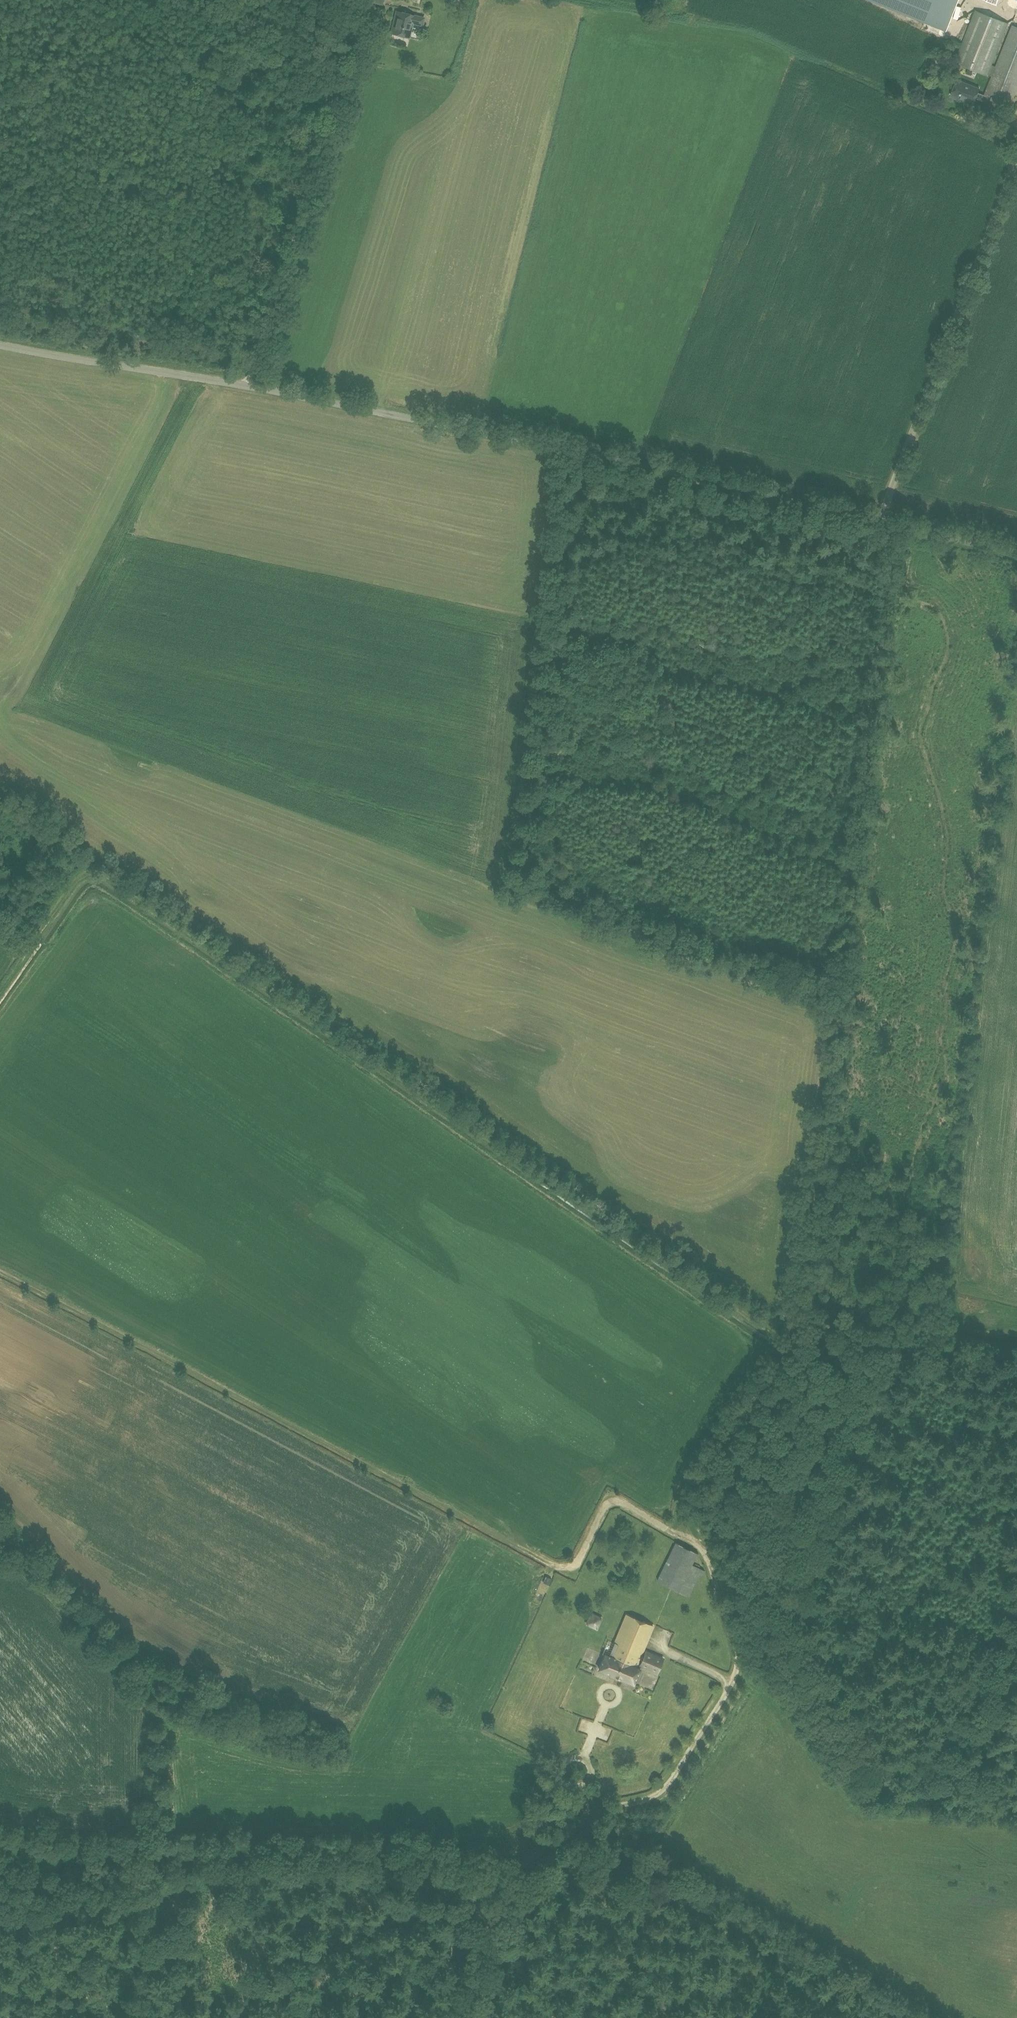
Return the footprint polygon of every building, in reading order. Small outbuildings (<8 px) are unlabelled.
[(951,30),(963,0),(877,0),(951,30)] [(408,37),(412,21),(421,24),(422,23),(424,18),(422,17),(414,14),(396,10),(393,24),(394,25),(392,32),(408,37)] [(955,62),(991,77),(997,67),(991,65),(1008,24),(976,11),(955,62)] [(997,67),(991,77),(984,95),(978,93),(976,98),(1008,111),(1016,89),(1016,27),(1013,25),(997,67)] [(973,105),(976,98),(978,93),(979,89),(957,80),(951,96),(973,105)] [(680,1592),(699,1554),(677,1543),(658,1581),(680,1592)] [(635,1668),(653,1626),(626,1615),(609,1656),(605,1655),(599,1670),(633,1684),(639,1669),(635,1668)] [(595,1631),(604,1634),(606,1626),(597,1623),(595,1631)] [(664,1658),(646,1650),(639,1667),(658,1675),(664,1658)]
